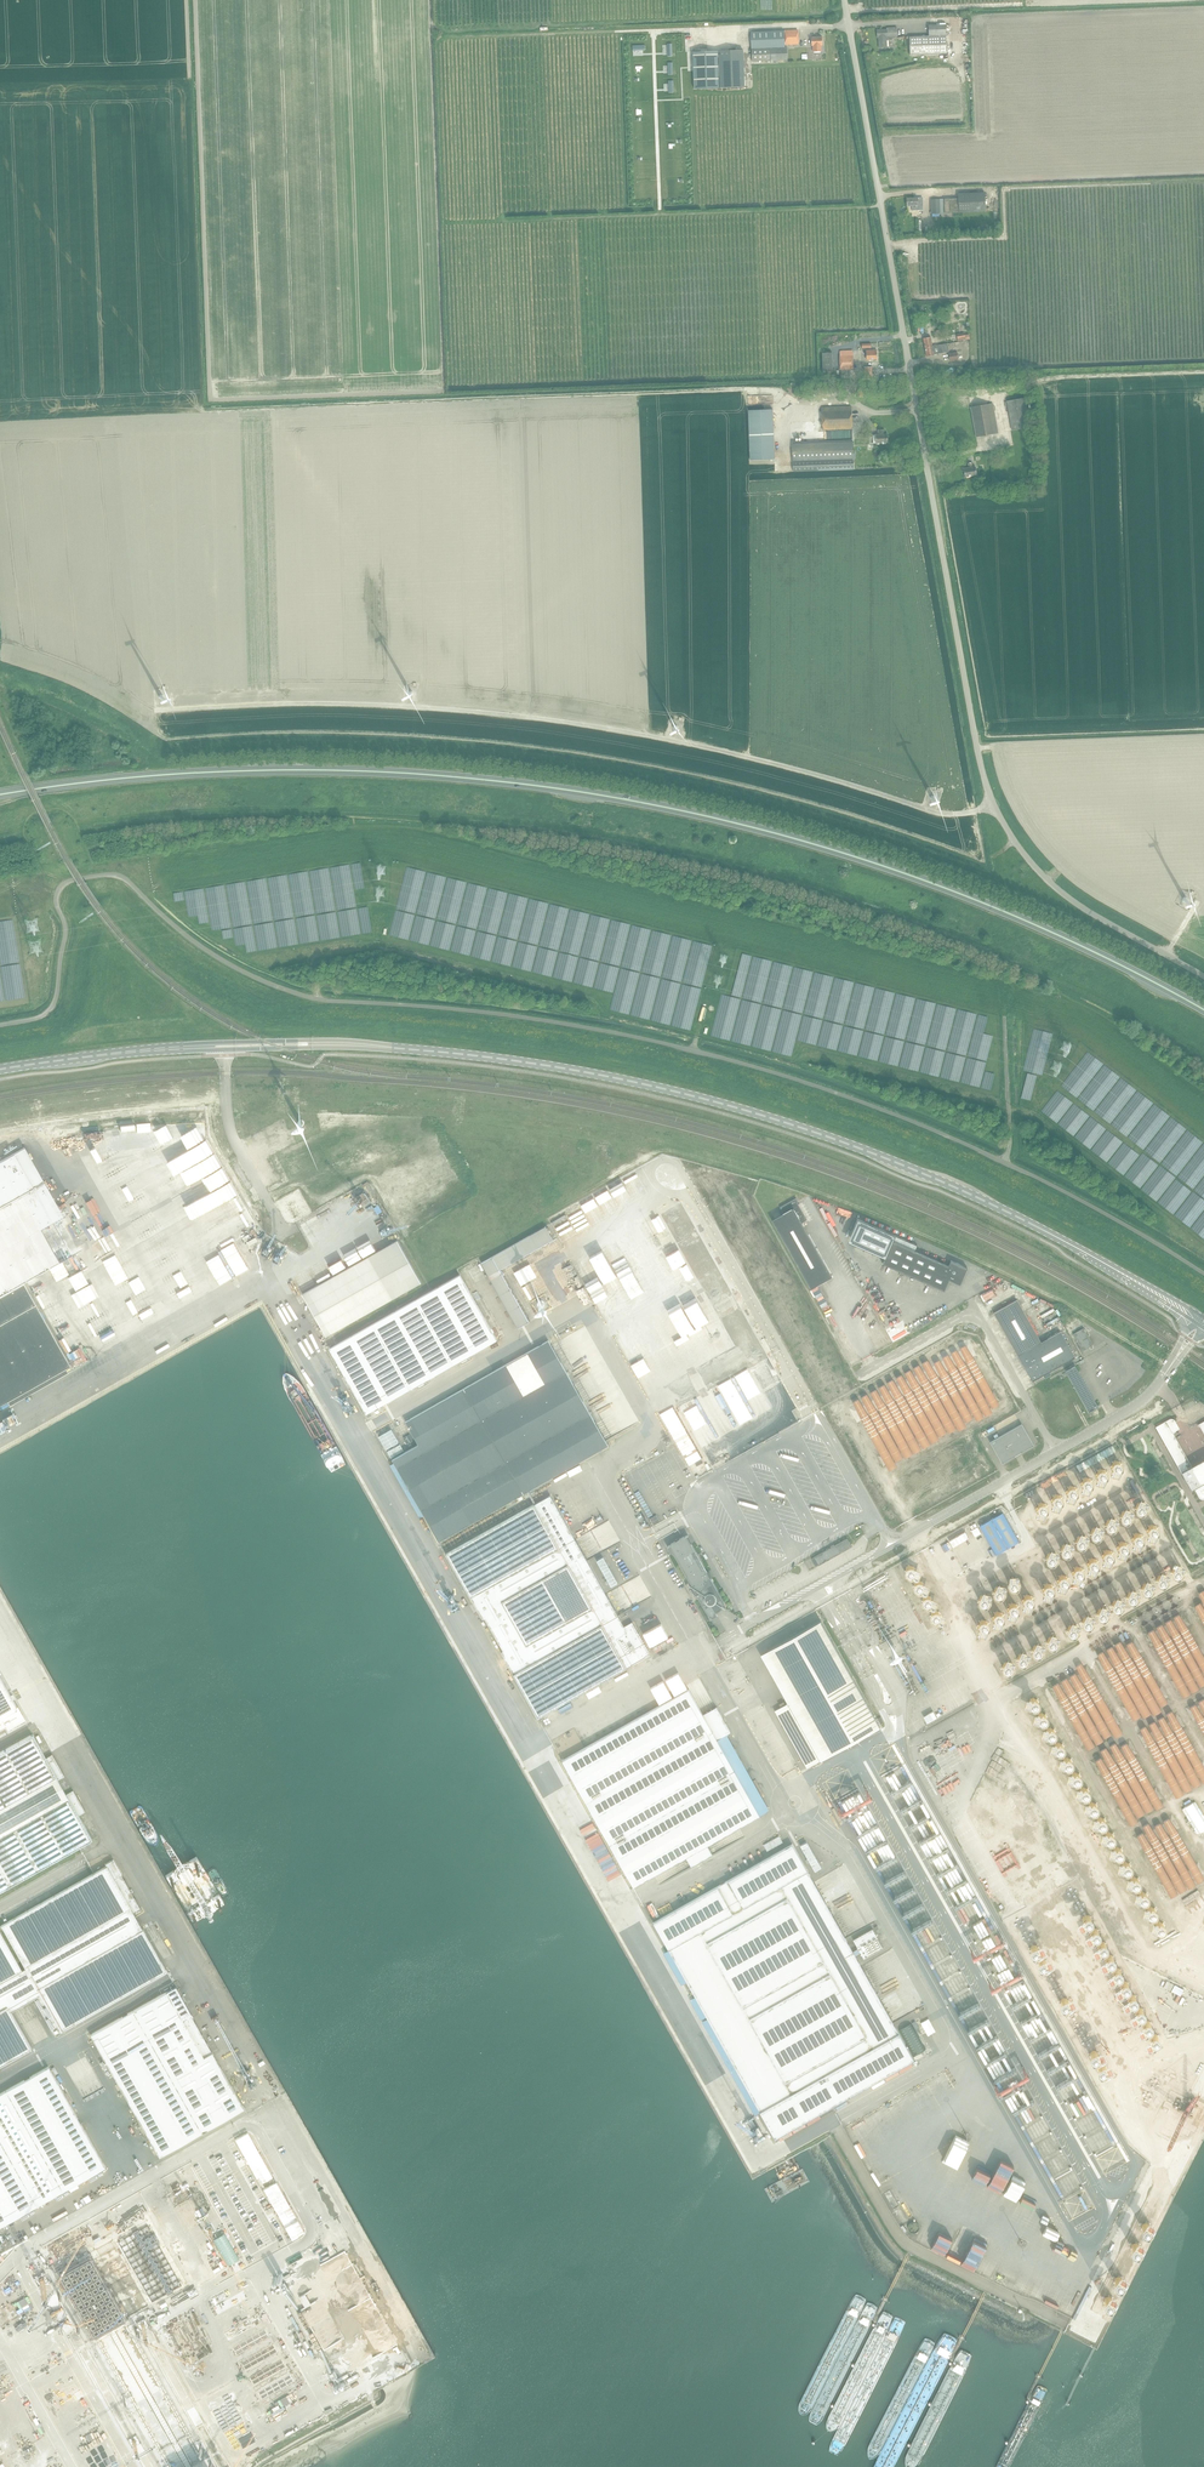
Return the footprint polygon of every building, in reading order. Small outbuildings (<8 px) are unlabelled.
[(946,54),(945,25),(928,25),(928,36),(909,37),(909,55),(946,54)] [(886,29),(876,30),(877,38),(878,38),(879,48),(886,47),(886,41),(886,40),(891,40),(893,38),(893,36),(897,36),(897,27),(891,27),(886,28),(886,29)] [(797,31),(785,32),(785,45),(798,44),(797,31)] [(785,32),(751,34),(752,61),(786,59),(785,45),(785,32)] [(961,46),(969,46),(969,33),(961,33),(961,46)] [(822,36),(811,36),(811,46),(812,46),(813,52),(821,51),(821,45),(822,45),(822,36)] [(694,89),(715,88),(720,88),(718,51),(714,51),(693,52),(694,89)] [(720,89),(745,88),(743,52),(718,53),(720,89)] [(958,199),(931,200),(931,213),(985,211),(985,193),(958,194),(958,199)] [(921,198),(906,199),(906,206),(911,206),(911,211),(922,211),(921,198)] [(931,229),(931,221),(920,221),(920,229),(931,229)] [(931,337),(923,338),(925,347),(932,346),(931,337)] [(932,346),(925,347),(926,357),(934,355),(933,354),(948,352),(947,344),(941,345),(936,345),(932,346)] [(876,350),(866,350),(866,359),(877,359),(876,350)] [(840,369),(853,368),(852,351),(839,351),(840,369)] [(821,369),(832,369),(832,352),(821,353),(821,369)] [(948,354),(949,360),(957,359),(956,352),(948,354)] [(864,380),(872,379),(872,367),(864,367),(864,380)] [(1008,407),(1012,430),(1030,427),(1025,398),(1007,401),(1007,402),(1008,407)] [(992,403),(971,407),(976,436),(997,433),(992,403)] [(851,407),(821,408),(822,430),(851,429),(851,407)] [(748,411),(749,460),(773,459),(772,410),(748,411)] [(887,434),(884,434),(884,429),(878,430),(878,434),(875,434),(875,443),(887,443),(887,434)] [(852,440),(792,442),(792,471),(852,469),(852,440)] [(968,467),(963,468),(964,477),(977,474),(975,465),(972,466),(971,461),(967,462),(968,467)] [(367,1179),(361,1182),(365,1188),(371,1185),(367,1179)] [(780,1207),(783,1213),(772,1220),(811,1289),(832,1277),(802,1223),(807,1220),(797,1202),(798,1201),(796,1198),(780,1207)] [(0,1207),(0,1295),(49,1268),(11,1201),(0,1207)] [(294,1220),(300,1216),(291,1201),(285,1204),(294,1220)] [(381,1206),(372,1210),(379,1223),(387,1219),(381,1206)] [(850,1235),(850,1236),(858,1240),(856,1245),(885,1258),(882,1263),(894,1269),(899,1271),(916,1278),(921,1281),(944,1291),(949,1279),(960,1284),(967,1267),(951,1260),(950,1261),(949,1263),(948,1266),(915,1251),(916,1249),(917,1246),(917,1245),(858,1219),(850,1235)] [(546,1226),(481,1262),(518,1328),(529,1322),(499,1270),(553,1239),(546,1226)] [(249,1245),(258,1240),(256,1236),(247,1241),(249,1245)] [(326,1336),(421,1283),(397,1240),(302,1294),(326,1336)] [(294,1273),(289,1276),(296,1289),(301,1286),(294,1273)] [(460,1275),(329,1349),(366,1414),(497,1340),(460,1275)] [(60,1349),(23,1283),(0,1296),(0,1405),(70,1366),(60,1349)] [(987,1293),(997,1288),(995,1284),(985,1288),(987,1293)] [(994,1313),(1010,1341),(1032,1381),(1075,1357),(1060,1331),(1041,1342),(1017,1300),(994,1313)] [(898,1337),(907,1332),(901,1321),(892,1326),(898,1337)] [(891,1323),(885,1325),(890,1338),(896,1336),(891,1323)] [(1083,1328),(1077,1331),(1073,1334),(1082,1350),(1093,1345),(1083,1328)] [(80,1342),(87,1356),(95,1351),(89,1338),(80,1342)] [(418,1444),(392,1459),(439,1541),(608,1445),(553,1349),(551,1345),(548,1340),(405,1421),(418,1444)] [(1072,1368),(1070,1369),(1066,1371),(1089,1411),(1092,1410),(1092,1409),(1097,1406),(1075,1366),(1071,1368),(1072,1368)] [(1192,1466),(1172,1432),(1179,1428),(1175,1420),(1174,1419),(1173,1419),(1171,1418),(1170,1418),(1169,1419),(1155,1427),(1187,1483),(1191,1489),(1194,1488),(1199,1497),(1200,1498),(1201,1499),(1202,1499),(1203,1499),(1203,1498),(1203,1458),(1192,1466)] [(1021,1423),(1020,1424),(989,1441),(1002,1463),(1034,1445),(1021,1423)] [(386,1449),(399,1442),(391,1429),(379,1436),(386,1449)] [(391,1458),(404,1451),(400,1444),(387,1451),(391,1458)] [(638,1487),(633,1490),(647,1514),(652,1511),(638,1487)] [(1116,1507),(1119,1512),(1131,1505),(1124,1494),(1119,1498),(1113,1502),(1116,1507)] [(624,1626),(605,1593),(550,1495),(534,1504),(446,1554),(470,1597),(483,1620),(485,1618),(503,1650),(501,1652),(513,1674),(538,1718),(626,1668),(631,1665),(650,1654),(632,1622),(624,1626)] [(656,1515),(650,1518),(653,1525),(660,1521),(656,1515)] [(724,1603),(707,1572),(691,1544),(690,1544),(686,1536),(688,1535),(686,1536),(683,1536),(681,1537),(679,1538),(678,1538),(678,1537),(677,1537),(676,1538),(675,1538),(675,1539),(675,1540),(675,1541),(673,1542),(671,1544),(669,1545),(667,1546),(667,1547),(669,1545),(674,1553),(673,1554),(690,1584),(690,1585),(689,1584),(689,1585),(692,1587),(710,1619),(717,1615),(715,1611),(717,1610),(719,1609),(720,1608),(721,1606),(725,1609),(725,1608),(721,1605),(724,1603)] [(611,1586),(617,1582),(603,1557),(596,1561),(600,1567),(611,1586)] [(996,1607),(1006,1602),(1006,1581),(1003,1575),(985,1583),(996,1607)] [(887,1606),(874,1581),(866,1586),(876,1605),(879,1603),(882,1608),(887,1606)] [(1026,1600),(1022,1603),(1027,1613),(1032,1610),(1026,1600)] [(767,1650),(795,1699),(774,1710),(807,1767),(880,1726),(820,1620),(767,1650)] [(1029,1623),(1015,1630),(1016,1631),(1015,1631),(1020,1642),(1022,1641),(1024,1643),(1029,1641),(1026,1635),(1034,1632),(1029,1623)] [(647,1629),(642,1632),(649,1645),(654,1643),(647,1629)] [(651,1651),(665,1646),(663,1640),(649,1645),(651,1651)] [(1020,1661),(1023,1666),(1032,1662),(1029,1657),(1020,1661)] [(1041,1677),(1018,1688),(1026,1704),(1036,1699),(1041,1709),(1052,1704),(1050,1701),(1056,1699),(1054,1695),(1067,1688),(1057,1667),(1052,1669),(1060,1686),(1054,1689),(1049,1678),(1043,1681),(1041,1677)] [(1073,1670),(1065,1674),(1068,1681),(1077,1677),(1073,1670)] [(744,1677),(739,1680),(746,1693),(751,1690),(744,1677)] [(1087,1692),(1093,1694),(1098,1684),(1091,1681),(1087,1692)] [(703,1714),(693,1697),(688,1689),(562,1760),(633,1887),(686,1857),(691,1866),(712,1855),(707,1845),(759,1816),(717,1739),(730,1732),(716,1707),(703,1714)] [(665,1690),(652,1696),(655,1702),(668,1695),(665,1690)] [(933,1706),(928,1709),(933,1718),(938,1715),(933,1706)] [(1022,1731),(1030,1734),(1036,1721),(1029,1717),(1022,1731)] [(605,1730),(611,1726),(608,1721),(602,1725),(605,1730)] [(577,1728),(583,1742),(598,1736),(592,1722),(577,1728)] [(942,1739),(951,1761),(959,1758),(954,1745),(962,1742),(966,1751),(973,1748),(965,1729),(942,1739)] [(35,1739),(32,1734),(0,1752),(0,1891),(92,1840),(78,1815),(85,1812),(73,1790),(66,1794),(58,1779),(64,1776),(52,1754),(45,1757),(35,1739)] [(912,1769),(923,1765),(926,1771),(931,1769),(928,1764),(937,1761),(935,1757),(943,1754),(939,1744),(907,1757),(912,1769)] [(1025,1757),(1029,1747),(1021,1744),(1017,1755),(1025,1757)] [(1029,1748),(1025,1759),(1032,1762),(1037,1751),(1029,1748)] [(789,1749),(776,1753),(779,1760),(791,1756),(789,1749)] [(1032,1763),(1040,1765),(1042,1759),(1034,1757),(1032,1763)] [(793,1765),(777,1773),(781,1780),(797,1772),(793,1765)] [(76,1792),(79,1798),(87,1793),(84,1788),(76,1792)] [(865,1792),(869,1801),(876,1798),(872,1789),(865,1792)] [(863,1790),(856,1792),(858,1801),(865,1799),(863,1790)] [(880,1837),(887,1834),(881,1821),(873,1824),(875,1829),(869,1831),(879,1855),(887,1851),(880,1837)] [(765,1848),(781,1839),(777,1833),(761,1842),(765,1848)] [(875,1857),(864,1834),(857,1838),(868,1860),(875,1857)] [(802,1844),(800,1845),(815,1870),(821,1867),(807,1842),(802,1844)] [(914,2060),(861,1966),(792,1844),(653,1922),(775,2138),(914,2060)] [(743,1851),(745,1858),(759,1853),(757,1846),(743,1851)] [(113,1859),(105,1863),(106,1866),(1,1925),(0,1926),(0,2065),(31,2048),(10,2011),(33,1998),(51,2029),(53,2028),(52,2028),(57,2025),(60,2031),(166,1971),(142,1929),(133,1912),(140,1908),(121,1875),(121,1874),(113,1859)] [(901,1859),(891,1864),(896,1874),(906,1868),(901,1859)] [(884,1881),(886,1883),(896,1878),(894,1875),(889,1878),(885,1870),(877,1874),(881,1882),(884,1881)] [(701,1880),(677,1890),(681,1899),(705,1889),(701,1880)] [(661,1902),(647,1908),(650,1914),(663,1908),(661,1902)] [(913,1932),(923,1926),(916,1913),(905,1918),(913,1932)] [(995,1915),(982,1942),(989,1945),(1002,1919),(995,1915)] [(1039,1931),(1044,1932),(1045,1924),(1037,1922),(1036,1926),(1040,1927),(1039,1931)] [(1007,1930),(1014,1934),(1017,1928),(1010,1924),(1007,1930)] [(883,1948),(877,1938),(872,1929),(853,1939),(864,1958),(883,1948)] [(1026,1935),(1018,1949),(1030,1955),(1038,1942),(1026,1935)] [(1004,1955),(1010,1939),(1003,1936),(996,1952),(1004,1955)] [(936,1947),(931,1950),(939,1962),(944,1959),(936,1947)] [(1009,1964),(1022,1971),(1029,1958),(1016,1951),(1009,1964)] [(887,1981),(890,1974),(890,1971),(891,1969),(890,1962),(891,1959),(891,1957),(894,1957),(889,1955),(886,1960),(887,1963),(882,1961),(883,1958),(883,1955),(873,1957),(871,1961),(872,1967),(879,1970),(880,1974),(883,1976),(886,1975),(887,1981)] [(243,2108),(220,2066),(213,2055),(212,2052),(211,2052),(175,1987),(166,1992),(166,1991),(90,2034),(159,2156),(243,2108)] [(969,2031),(982,2025),(976,2014),(963,2021),(969,2031)] [(1029,2031),(1040,2036),(1046,2022),(1036,2017),(1029,2031)] [(1042,2036),(1056,2042),(1064,2025),(1050,2019),(1042,2036)] [(925,2049),(910,2022),(898,2029),(913,2056),(925,2049)] [(1084,2101),(1108,2050),(1095,2043),(1071,2094),(1084,2101)] [(86,2053),(64,2064),(80,2097),(83,2095),(84,2098),(104,2089),(86,2053)] [(1066,2063),(1055,2086),(1069,2092),(1080,2070),(1066,2063)] [(0,2093),(0,2226),(105,2166),(48,2066),(0,2093)] [(1046,2106),(1038,2128),(1048,2132),(1050,2128),(1053,2129),(1060,2111),(1046,2106)] [(1015,2128),(1026,2133),(1027,2130),(1031,2133),(1035,2125),(1021,2117),(1015,2128)] [(945,2129),(948,2134),(961,2127),(958,2122),(945,2129)] [(217,2131),(220,2137),(226,2134),(224,2129),(217,2131)] [(968,2142),(971,2136),(958,2130),(955,2136),(968,2142)] [(932,2138),(919,2143),(923,2152),(931,2148),(930,2144),(934,2143),(932,2138)] [(267,2142),(218,2165),(221,2172),(270,2149),(267,2142)] [(999,2156),(1002,2147),(989,2142),(986,2151),(999,2156)] [(1004,2153),(999,2163),(1023,2174),(1024,2171),(1027,2173),(1032,2163),(1019,2158),(1018,2159),(1004,2153)] [(989,2182),(1002,2188),(1004,2183),(991,2177),(989,2182)] [(115,2186),(110,2190),(112,2193),(113,2193),(115,2197),(120,2193),(115,2186)] [(92,2204),(99,2200),(97,2197),(84,2204),(88,2210),(94,2207),(92,2204)] [(914,2215),(928,2220),(932,2212),(918,2206),(914,2215)] [(137,2214),(140,2220),(151,2215),(148,2209),(137,2214)] [(900,2224),(904,2229),(909,2225),(904,2220),(900,2224)] [(972,2267),(987,2237),(963,2225),(948,2255),(972,2267)] [(920,2240),(934,2246),(939,2235),(925,2229),(920,2240)] [(102,2234),(63,2253),(66,2260),(105,2241),(102,2234)] [(1024,2262),(1021,2255),(1013,2258),(1015,2265),(1024,2262)] [(50,2262),(35,2270),(39,2276),(54,2268),(50,2262)] [(82,2274),(85,2280),(91,2277),(88,2271),(82,2274)] [(44,2334),(35,2342),(43,2351),(52,2343),(44,2334)] [(10,2414),(14,2422),(18,2420),(13,2411),(10,2414)]
